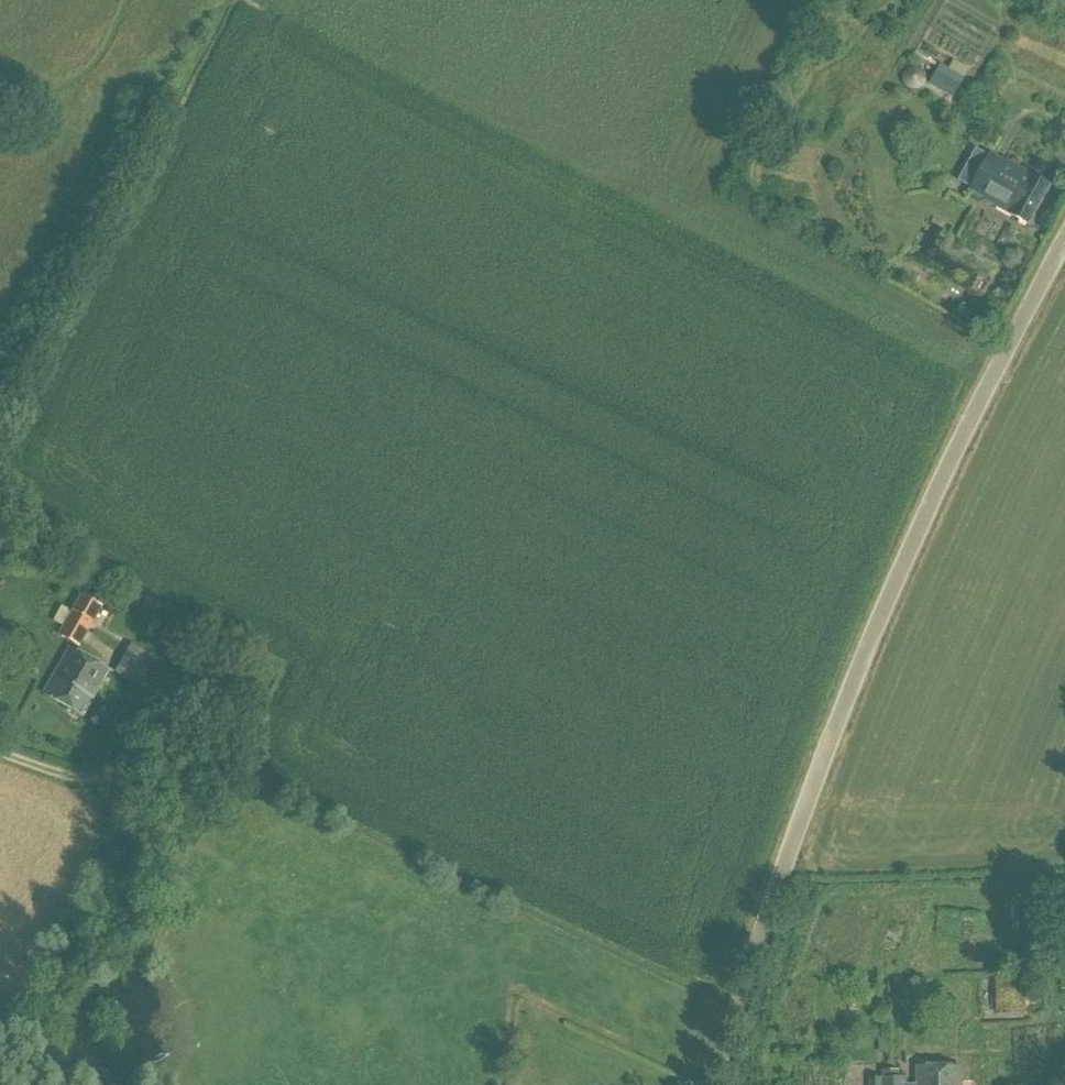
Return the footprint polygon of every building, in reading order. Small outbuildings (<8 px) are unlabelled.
[(930,86),(954,100),(964,79),(962,78),(967,70),(953,62),(949,70),(942,66),(930,86)] [(972,192),(986,200),(984,202),(1029,227),(1052,186),(1007,161),(1006,163),(992,155),(972,192)] [(59,636),(79,648),(102,608),(82,596),(59,636)] [(161,642),(168,645),(175,628),(167,625),(161,642)] [(44,695),(84,717),(109,672),(69,650),(44,695)] [(1052,955),(1052,957),(1051,963),(1062,965),(1063,956),(1059,956),(1052,955)] [(977,1081),(962,1081),(962,1067),(918,1068),(918,1084),(977,1084),(977,1081)] [(869,1084),(907,1084),(907,1078),(899,1078),(899,1071),(881,1071),(881,1078),(869,1079),(869,1084)]
